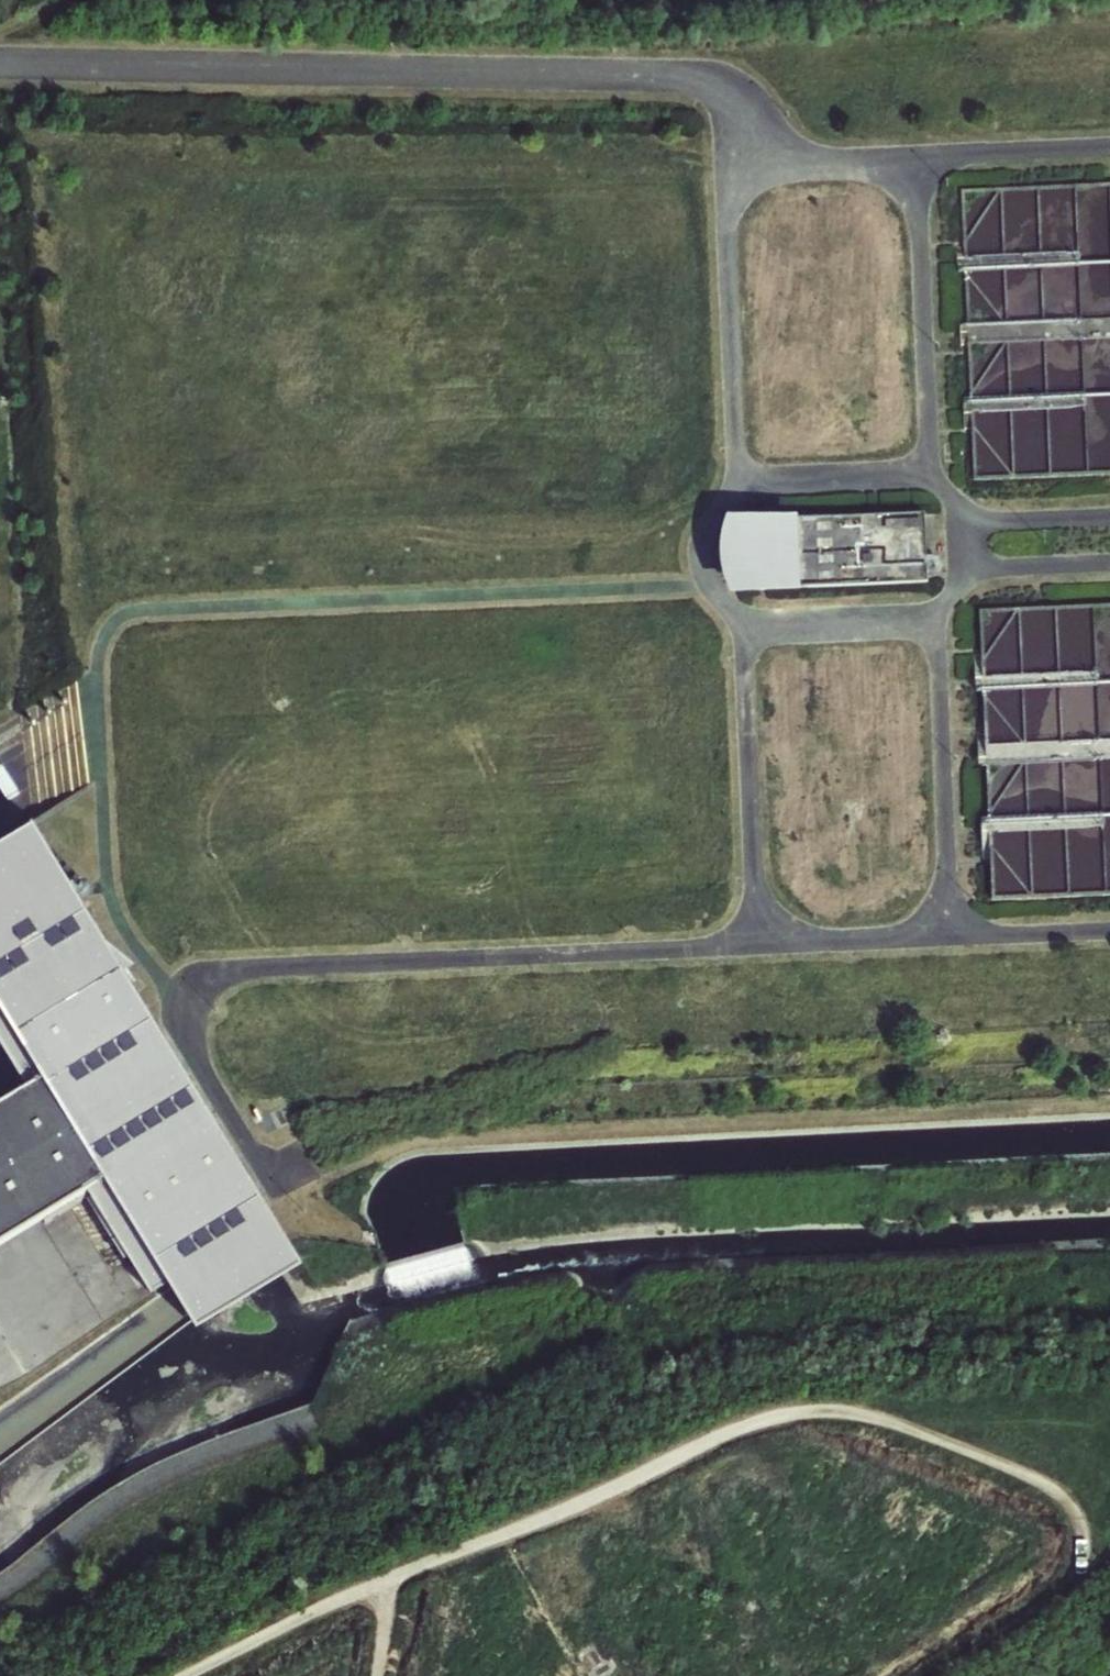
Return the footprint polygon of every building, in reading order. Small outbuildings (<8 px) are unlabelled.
[(745,589),(927,581),(924,510),(742,518),(745,589)] [(190,1317),(295,1254),(34,825),(0,845),(0,1246),(107,1181),(190,1317)] [(470,1242),(394,1264),(403,1297),(479,1274),(470,1242)]
